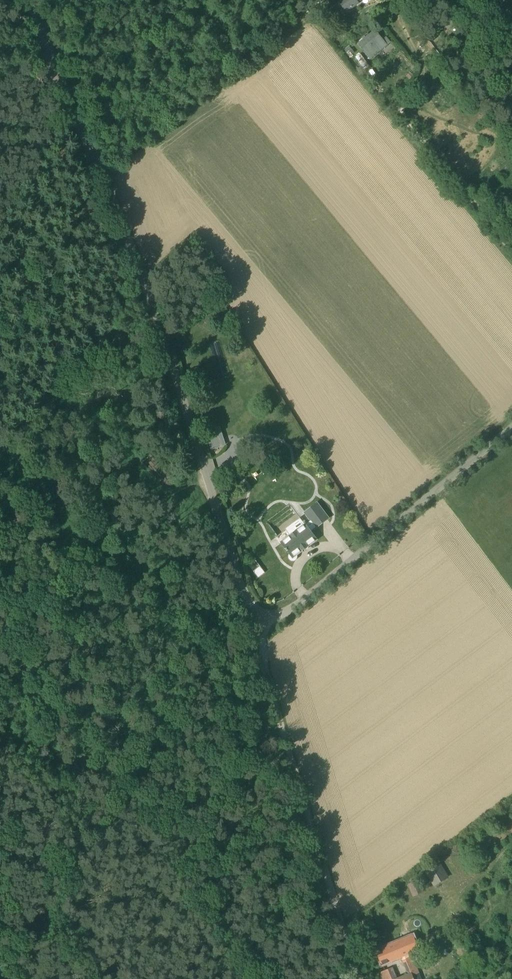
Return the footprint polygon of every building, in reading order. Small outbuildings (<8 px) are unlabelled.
[(339,2),(346,11),(358,2),(361,0),(341,0),(339,2)] [(359,45),(370,59),(387,46),(376,31),(370,36),(368,34),(365,36),(367,38),(359,45)] [(346,53),(349,57),(355,52),(352,48),(346,53)] [(360,54),(356,57),(365,70),(369,66),(360,54)] [(317,504),(305,514),(311,521),(296,532),(293,529),(288,533),(291,536),(281,543),(286,549),(285,550),(287,553),(288,552),(290,554),(289,556),(289,559),(290,561),(292,562),(294,561),(296,560),(297,558),(296,555),(316,540),(310,532),(328,519),(317,504)] [(424,871),(433,886),(448,877),(439,862),(424,871)] [(418,881),(408,884),(413,896),(423,893),(418,881)] [(413,959),(411,953),(418,950),(413,936),(376,950),(382,965),(401,957),(408,975),(398,978),(421,978),(413,959)] [(382,978),(392,978),(388,969),(380,973),(382,978)]
